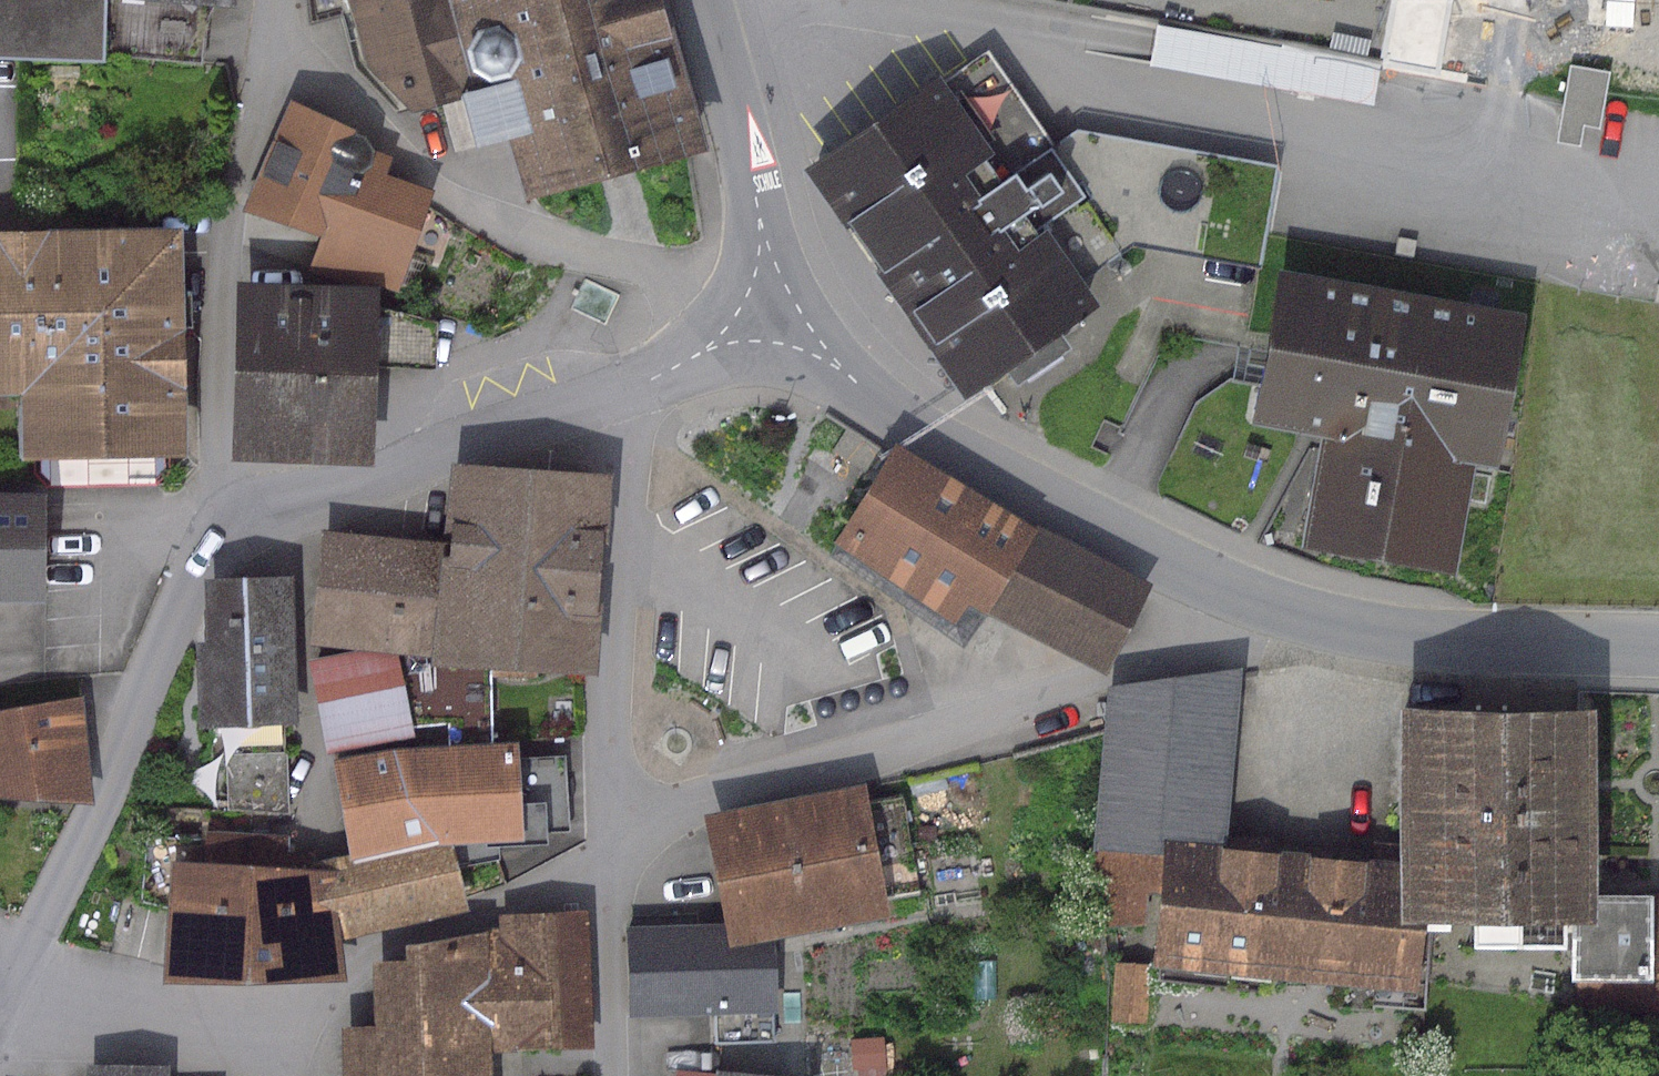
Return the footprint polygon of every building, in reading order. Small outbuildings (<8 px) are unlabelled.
[(104,65),(105,51),(106,0),(0,0),(0,60),(104,65)] [(105,51),(202,65),(204,27),(217,7),(232,9),(233,0),(106,0),(105,51)] [(316,12),(345,5),(361,64),(409,111),(454,99),(467,147),(502,138),(486,81),(469,86),(445,0),(315,0),(316,12)] [(469,86),(486,81),(502,138),(501,139),(517,198),(700,147),(659,0),(445,0),(469,86)] [(1391,35),(1448,36),(1451,0),(1393,0),(1391,35)] [(1381,63),(1153,20),(1147,65),(1374,107),(1381,63)] [(934,75),(798,170),(959,398),(1094,305),(1079,283),(1039,226),(1082,196),(1048,147),(983,52),(938,81),(934,75)] [(1609,71),(1567,63),(1553,142),(1578,147),(1582,125),(1598,128),(1609,71)] [(350,128),(286,101),(240,211),(318,236),(307,269),(396,287),(432,190),(384,173),(388,157),(350,128)] [(1073,128),(1048,147),(1082,196),(1039,226),(1079,283),(1130,246),(1260,266),(1276,164),(1073,128)] [(0,230),(0,399),(13,399),(14,459),(38,459),(38,472),(51,486),(156,484),(171,472),(171,459),(181,459),(177,226),(0,230)] [(1524,310),(1272,268),(1246,423),(1318,436),(1299,547),(1453,573),(1472,465),(1497,469),(1524,310)] [(374,286),(232,280),(225,459),(367,464),(374,286)] [(1036,528),(892,438),(826,543),(926,605),(952,621),(962,604),(981,615),(1036,528)] [(439,542),(430,656),(429,663),(487,668),(487,678),(542,679),(542,672),(593,676),(609,474),(446,461),(439,542)] [(0,492),(0,603),(39,603),(40,492),(0,492)] [(1036,526),(1036,528),(981,615),(1101,673),(1147,583),(1036,526)] [(430,656),(439,542),(318,530),(308,641),(364,648),(391,652),(400,653),(430,656)] [(963,643),(981,615),(962,604),(952,621),(926,605),(826,543),(818,554),(963,643)] [(288,575),(201,578),(204,642),(192,642),(195,729),(208,728),(292,725),(295,725),(288,575)] [(364,648),(308,661),(323,753),(412,736),(391,652),(364,648)] [(430,656),(400,653),(420,738),(488,735),(487,678),(487,668),(429,663),(430,656)] [(1157,839),(1223,847),(1238,669),(1105,687),(1088,851),(1156,855),(1157,839)] [(0,711),(0,798),(89,804),(81,695),(0,711)] [(1584,704),(1388,706),(1390,861),(1390,921),(1446,920),(1465,920),(1558,919),(1566,918),(1585,918),(1585,892),(1584,704)] [(292,725),(208,728),(209,755),(224,755),(293,752),(292,725)] [(389,750),(329,762),(345,856),(437,839),(517,840),(511,744),(389,750)] [(293,752),(224,755),(226,810),(295,813),(293,752)] [(861,786),(700,816),(720,921),(725,947),(771,938),(886,916),(883,899),(917,893),(899,797),(864,804),(861,786)] [(181,844),(180,861),(167,861),(159,981),(338,978),(333,940),(323,865),(322,860),(310,859),(309,854),(286,854),(287,835),(201,830),(200,846),(181,844)] [(1156,855),(1088,851),(1088,896),(1104,932),(1149,934),(1148,966),(1367,988),(1368,1007),(1424,1011),(1428,931),(1446,931),(1446,920),(1390,921),(1390,861),(1223,847),(1157,839),(1156,855)] [(330,863),(323,865),(333,940),(345,937),(462,907),(444,843),(330,863)] [(1585,892),(1585,918),(1566,918),(1566,979),(1571,979),(1571,1011),(1658,1010),(1658,892),(1585,892)] [(334,1024),(336,1075),(484,1075),(483,1049),(590,1044),(584,915),(498,918),(499,928),(399,946),(400,960),(366,962),(369,1023),(334,1024)] [(1558,946),(1558,919),(1465,920),(1465,947),(1558,946)] [(720,921),(624,927),(626,1016),(712,1013),(713,1044),(771,1041),(770,1011),(774,1011),(771,938),(725,947),(720,921)] [(1144,1023),(1147,962),(1111,961),(1108,1022),(1144,1023)] [(83,1063),(82,1075),(163,1075),(164,1065),(83,1063)] [(707,1065),(705,1075),(807,1075),(707,1065)]
